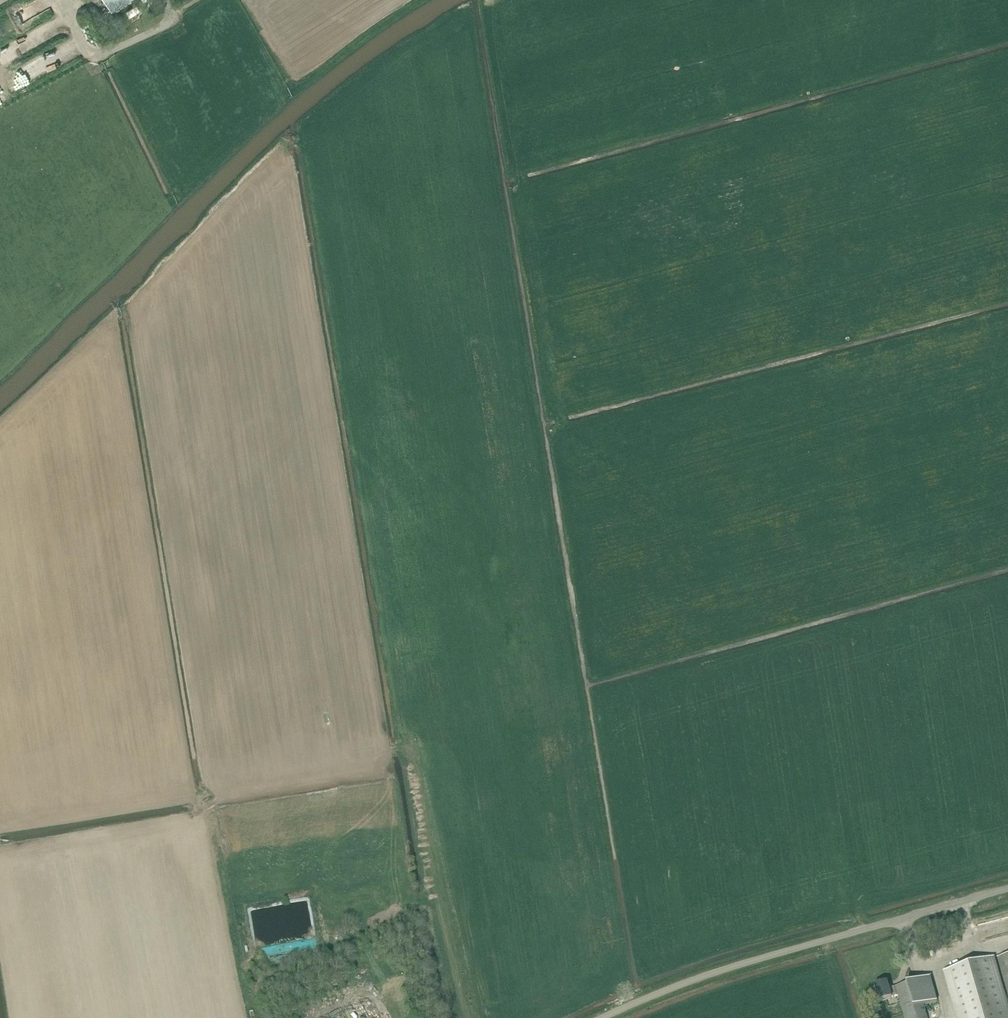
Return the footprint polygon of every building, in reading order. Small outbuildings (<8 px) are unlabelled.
[(129,0),(103,0),(110,12),(129,0)] [(997,958),(1007,996),(1007,955),(997,958)] [(945,971),(959,1017),(1007,1017),(1007,1011),(993,958),(945,971)] [(895,987),(896,989),(898,996),(904,1017),(916,1017),(913,1008),(937,1002),(930,977),(895,987)] [(887,982),(874,986),(879,1002),(891,999),(891,998),(898,996),(896,989),(889,991),(887,982)]
